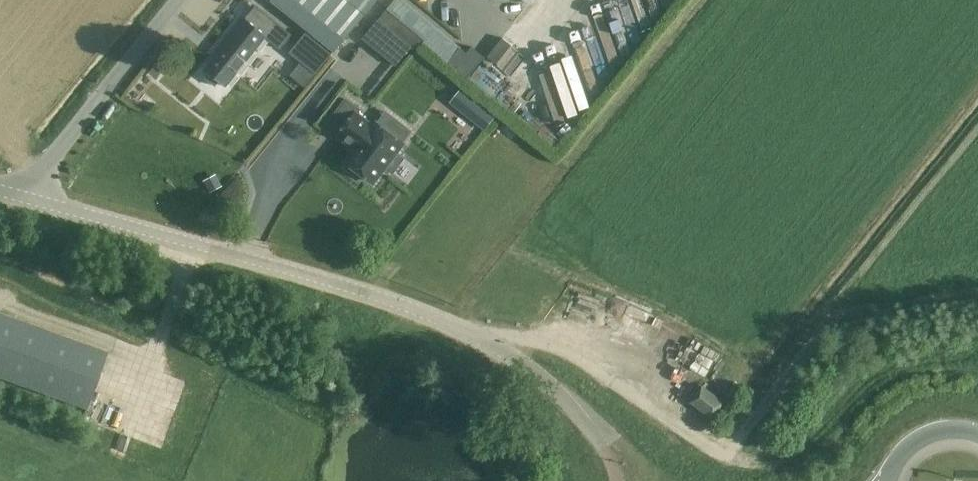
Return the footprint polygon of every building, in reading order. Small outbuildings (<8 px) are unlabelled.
[(273,1),(285,11),(311,32),(318,38),(335,52),(376,0),(273,0),(273,1)] [(210,73),(205,79),(215,87),(220,82),(226,87),(239,71),(266,38),(281,49),(292,36),(276,22),(256,6),(245,20),(242,17),(217,48),(220,51),(205,70),(210,73)] [(388,9),(379,20),(412,47),(416,51),(425,40),(388,9)] [(379,20),(363,39),(396,67),(412,47),(379,20)] [(306,32),(289,53),(301,62),(316,75),(333,54),(306,32)] [(503,38),(488,57),(497,64),(512,46),(503,38)] [(461,48),(448,63),(467,79),(486,57),(472,46),(467,53),(461,48)] [(134,86),(126,96),(137,105),(142,98),(141,91),(134,86)] [(461,89),(449,104),(485,131),(496,116),(461,89)] [(346,99),(328,123),(341,133),(339,136),(356,149),(346,162),(349,164),(346,168),(360,179),(363,175),(374,183),(386,168),(393,174),(404,159),(397,153),(404,144),(377,123),(374,126),(357,113),(360,110),(346,99)] [(216,174),(204,181),(210,193),(223,187),(216,174)] [(87,409),(108,352),(0,313),(0,377),(87,409)] [(691,403),(712,419),(724,403),(703,387),(691,403)]
